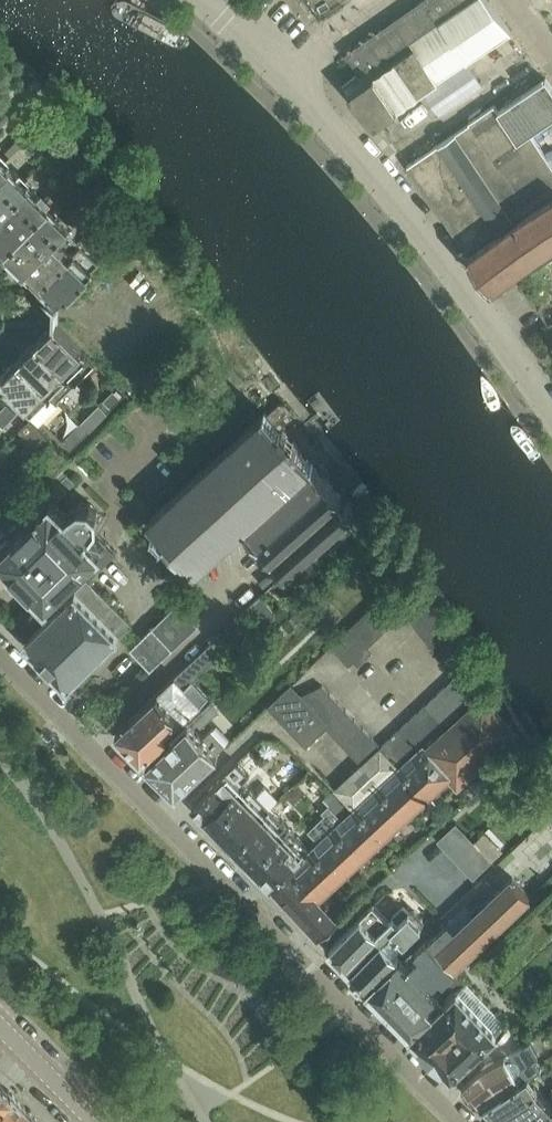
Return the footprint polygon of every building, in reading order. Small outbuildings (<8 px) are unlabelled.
[(487,0),(421,0),(345,53),(360,74),(343,85),(344,86),(349,92),(364,110),(376,123),(511,31),(487,0)] [(409,164),(468,251),(551,191),(551,163),(531,132),(551,118),(551,86),(546,78),(499,110),(495,104),(470,121),(471,122),(409,164)] [(5,161),(0,166),(0,205),(24,180),(27,177),(18,168),(15,171),(5,161)] [(44,199),(24,180),(0,205),(0,243),(44,199)] [(469,253),(470,256),(471,256),(491,285),(491,286),(492,288),(493,287),(495,287),(494,286),(524,265),(547,249),(551,246),(551,195),(546,199),(521,216),(471,252),(469,253)] [(60,222),(64,219),(44,199),(0,243),(0,245),(19,264),(60,222)] [(78,242),(60,222),(19,264),(38,283),(78,242)] [(78,242),(38,283),(57,301),(97,261),(78,242)] [(38,341),(78,381),(96,363),(56,323),(38,341)] [(78,381),(38,341),(19,359),(59,399),(78,381)] [(19,359),(0,376),(0,377),(41,417),(59,399),(19,359)] [(266,412),(149,519),(166,537),(165,537),(180,553),(197,571),(245,527),(260,542),(273,556),(287,571),(288,572),(356,510),(334,486),(329,480),(314,464),(314,465),(297,447),(299,445),(284,429),(282,430),(279,427),(292,415),(293,410),(286,403),(281,403),(268,415),(266,412)] [(2,431),(12,421),(1,411),(0,411),(0,430),(2,431)] [(64,440),(72,448),(90,429),(82,422),(64,440)] [(77,572),(102,549),(108,542),(93,528),(99,520),(98,510),(91,502),(80,501),(72,507),(66,513),(56,501),(76,482),(64,470),(5,528),(0,533),(0,550),(13,563),(11,564),(32,586),(34,585),(49,600),(77,572)] [(77,572),(49,600),(44,605),(51,613),(26,639),(70,683),(72,681),(131,623),(88,579),(86,581),(77,572)] [(378,601),(396,620),(405,611),(387,592),(378,601)] [(432,605),(425,595),(405,611),(412,620),(432,605)] [(368,610),(386,629),(396,620),(378,601),(368,610)] [(131,648),(151,669),(199,624),(178,602),(131,648)] [(419,630),(440,614),(432,605),(412,620),(419,630)] [(377,637),(386,629),(368,610),(359,619),(377,637)] [(427,639),(447,624),(440,614),(419,630),(427,639)] [(359,637),(368,646),(377,637),(359,619),(350,628),(359,637)] [(434,649),(454,633),(447,624),(427,639),(434,649)] [(359,637),(350,628),(331,646),(340,655),(359,637)] [(441,658),(462,643),(454,633),(434,649),(441,658)] [(340,655),(349,665),(368,646),(359,637),(340,655)] [(117,731),(143,758),(208,696),(193,680),(221,652),(212,642),(117,731)] [(449,668),(469,652),(462,643),(441,658),(449,668)] [(449,668),(456,677),(458,680),(467,673),(478,664),(469,652),(449,668)] [(467,673),(458,680),(456,677),(447,686),(464,705),(482,689),(467,673)] [(273,886),(319,936),(342,917),(323,897),(428,797),(436,804),(500,743),(513,758),(532,739),(517,716),(510,723),(491,704),(503,694),(493,679),(474,698),(479,705),(438,743),(432,736),(273,886)] [(331,694),(322,685),(302,695),(312,706),(315,709),(331,694)] [(437,695),(455,713),(464,705),(447,686),(437,695)] [(331,694),(315,709),(323,717),(339,702),(331,694)] [(279,717),(289,728),(312,706),(302,695),(279,717)] [(428,703),(445,722),(455,713),(437,695),(428,703)] [(339,702),(323,717),(330,724),(327,727),(329,729),(348,711),(339,702)] [(147,762),(178,792),(219,753),(217,751),(226,743),(214,729),(204,738),(194,728),(199,723),(205,730),(222,714),(212,703),(147,762)] [(418,712),(436,731),(445,722),(428,703),(418,712)] [(307,746),(327,727),(330,724),(323,717),(315,709),(312,706),(289,728),(307,746)] [(348,711),(329,729),(337,738),(356,720),(348,711)] [(409,720),(427,739),(436,731),(418,712),(409,720)] [(356,720),(337,738),(346,747),(364,729),(356,720)] [(400,729),(417,748),(427,739),(409,720),(400,729)] [(364,729),(346,747),(354,755),(373,738),(364,729)] [(390,738),(408,757),(417,748),(400,729),(390,738)] [(373,738),(354,755),(362,764),(381,746),(373,738)] [(408,757),(390,738),(381,746),(399,765),(408,757)] [(362,764),(336,788),(354,808),(399,766),(399,765),(381,746),(362,764)] [(230,843),(232,845),(272,808),(271,807),(278,800),(266,788),(259,794),(245,780),(250,774),(237,761),(193,805),(195,807),(195,810),(201,816),(204,816),(222,834),(221,837),(228,843),(230,843)] [(272,808),(232,845),(234,846),(233,849),(240,855),(242,855),(261,874),(260,876),(266,883),(269,882),(271,884),(311,848),(272,808)] [(449,924),(431,941),(455,967),(493,931),(497,932),(504,926),(503,922),(530,896),(513,878),(457,931),(449,924)] [(377,905),(368,914),(331,948),(353,970),(354,977),(354,978),(361,985),(368,986),(369,986),(370,986),(400,957),(393,949),(404,939),(407,942),(425,925),(425,919),(417,911),(412,912),(407,907),(392,921),(377,905)] [(402,955),(400,957),(370,986),(377,993),(377,994),(377,995),(406,1024),(407,1023),(413,1030),(457,989),(445,977),(455,967),(431,941),(429,939),(409,958),(411,961),(409,963),(402,955)] [(457,989),(413,1030),(412,1032),(453,1073),(507,1021),(455,967),(445,977),(457,989)] [(480,1068),(464,1083),(483,1103),(523,1077),(529,1073),(543,1065),(542,1064),(537,1057),(538,1051),(536,1046),(532,1040),(531,1039),(532,1038),(532,1037),(524,1042),(510,1027),(486,1055),(492,1061),(480,1068)] [(483,1103),(502,1121),(523,1121),(535,1110),(544,1118),(551,1110),(551,1096),(550,1099),(539,1088),(529,1073),(523,1077),(483,1103)] [(25,1106),(9,1090),(8,1088),(6,1090),(7,1090),(0,1097),(0,1121),(9,1121),(25,1106)] [(25,1106),(9,1121),(40,1121),(25,1106)] [(523,1121),(551,1121),(551,1110),(544,1118),(535,1110),(523,1121)]
